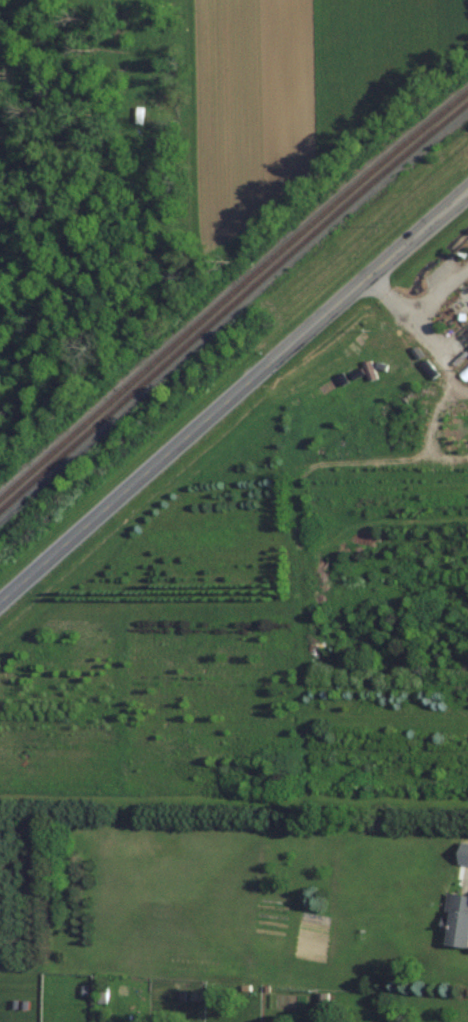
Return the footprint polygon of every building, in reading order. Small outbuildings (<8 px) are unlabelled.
[(444,893),(440,931),(445,932),(444,946),(467,948),(467,896),(444,893)] [(105,986),(96,986),(96,1003),(105,1003),(105,986)]
